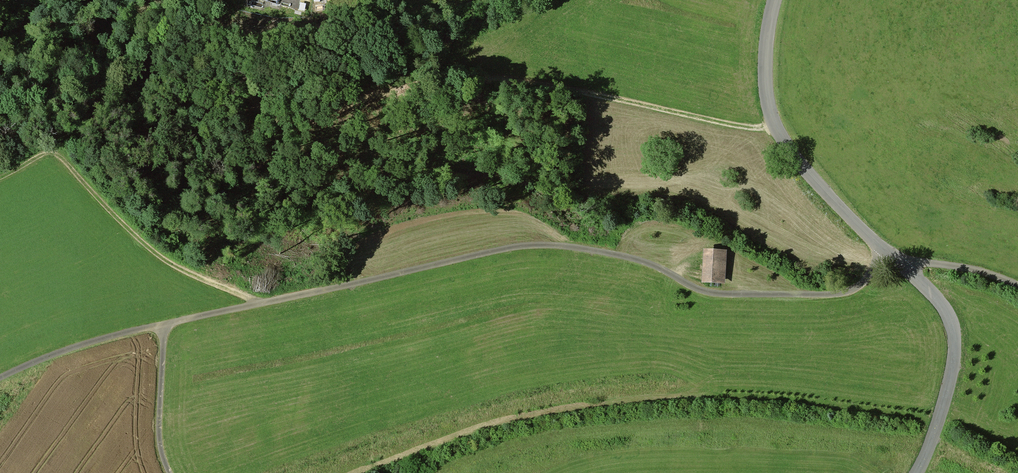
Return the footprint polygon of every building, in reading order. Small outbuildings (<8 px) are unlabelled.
[(700,251),(699,282),(718,282),(719,252),(700,251)]
